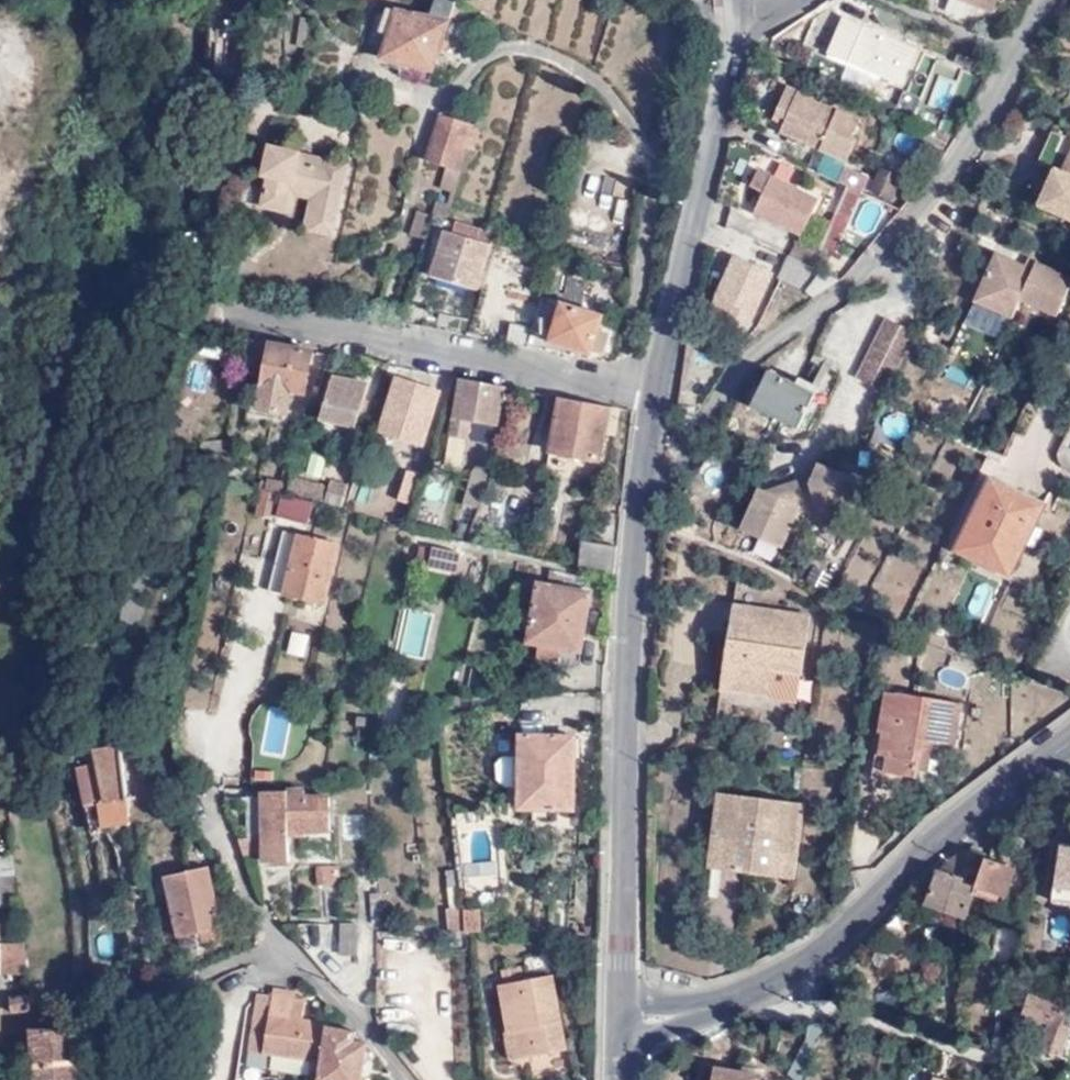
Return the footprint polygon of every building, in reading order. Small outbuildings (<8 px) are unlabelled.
[(379,62),(430,79),(455,4),(445,0),(435,0),(427,23),(396,12),(379,62)] [(993,0),(966,0),(989,9),(993,0)] [(891,81),(907,49),(842,17),(825,50),(891,81)] [(852,118),(781,82),(768,108),(778,114),(771,127),(837,161),(850,136),(846,134),(852,118)] [(900,91),(889,112),(903,119),(914,99),(900,91)] [(423,159),(445,166),(454,169),(468,121),(436,113),(423,159)] [(1050,130),(1036,161),(1054,169),(1038,205),(1069,219),(1069,139),(1050,130)] [(317,195),(308,231),(331,236),(347,164),(325,160),(323,168),(299,162),(300,154),(268,147),(261,177),(267,178),(259,208),(285,214),(290,188),(317,195)] [(323,168),(325,160),(300,154),(299,162),(323,168)] [(454,169),(445,166),(440,187),(453,192),(459,171),(454,169)] [(806,193),(751,167),(743,181),(754,187),(747,204),(789,227),(806,193)] [(857,194),(869,199),(877,182),(866,175),(857,194)] [(300,229),(308,231),(317,195),(290,188),(285,214),(292,215),(295,199),(306,201),(300,229)] [(844,251),(869,199),(857,194),(833,245),(844,251)] [(408,230),(425,235),(431,214),(413,209),(408,230)] [(442,237),(431,278),(474,290),(486,248),(442,237)] [(798,263),(823,275),(832,256),(806,243),(798,263)] [(1040,260),(1035,271),(1022,265),(996,252),(979,286),(1012,301),(1018,292),(1056,309),(1069,279),(1069,275),(1040,260)] [(741,322),(767,276),(725,254),(707,289),(724,298),(718,310),(741,322)] [(1035,271),(1040,260),(1028,255),(1022,265),(1035,271)] [(813,295),(823,275),(798,263),(791,259),(781,281),(813,295)] [(1006,312),(1012,301),(979,286),(974,296),(1006,312)] [(506,345),(540,351),(541,345),(590,356),(600,313),(532,296),(524,328),(511,326),(506,345)] [(881,393),(883,390),(914,332),(883,317),(853,377),(881,393)] [(242,339),(241,339),(237,369),(262,375),(256,406),(276,410),(281,411),(285,390),(300,392),(308,351),(307,350),(242,339)] [(818,387),(797,378),(795,383),(767,370),(750,407),(799,430),(818,387)] [(332,378),(321,420),(354,428),(366,387),(332,378)] [(494,428),(501,388),(457,380),(446,439),(466,444),(469,424),(494,428)] [(432,393),(394,381),(377,435),(415,447),(432,393)] [(607,462),(619,422),(621,408),(589,398),(560,392),(558,404),(550,446),(607,462)] [(676,413),(673,435),(683,436),(690,416),(676,413)] [(820,512),(834,520),(840,521),(857,481),(817,464),(812,475),(808,486),(776,496),(762,491),(758,489),(740,531),(781,549),(787,536),(794,522),(820,512)] [(469,508),(475,504),(487,469),(487,468),(476,465),(471,471),(459,504),(469,508)] [(415,477),(399,471),(390,500),(406,504),(415,477)] [(263,475),(258,490),(262,492),(263,492),(275,495),(276,496),(284,498),(286,492),(288,484),(288,482),(263,475)] [(288,484),(286,492),(344,509),(352,481),(330,475),(327,487),(293,479),(292,485),(288,484)] [(808,486),(812,475),(762,491),(776,496),(808,486)] [(1004,576),(1041,503),(988,477),(951,548),(1004,576)] [(275,495),(263,492),(256,516),(268,519),(276,496),(275,495)] [(787,536),(834,520),(820,512),(794,522),(787,536)] [(283,532),(275,565),(290,568),(283,595),(323,606),(338,546),(283,532)] [(579,567),(612,574),(616,544),(584,538),(579,567)] [(429,546),(426,562),(451,568),(455,552),(429,546)] [(58,555),(44,547),(37,561),(51,568),(58,555)] [(290,568),(275,565),(268,591),(283,595),(290,568)] [(534,584),(524,643),(579,652),(588,593),(534,584)] [(798,675),(807,616),(731,607),(727,643),(738,644),(734,692),(766,697),(770,672),(798,675)] [(420,651),(429,613),(412,609),(402,647),(420,651)] [(287,651),(305,655),(311,632),(293,627),(287,651)] [(922,776),(923,770),(928,738),(941,740),(959,743),(967,703),(888,690),(880,732),(885,733),(884,752),(890,753),(888,769),(922,776)] [(264,730),(259,751),(282,757),(294,710),(265,703),(258,729),(264,730)] [(573,737),(520,736),(517,810),(571,810),(573,737)] [(928,738),(923,770),(935,772),(941,740),(928,738)] [(85,801),(126,793),(118,743),(94,748),(95,759),(78,762),(85,801)] [(512,756),(499,756),(499,781),(511,781),(512,756)] [(261,807),(262,829),(262,845),(264,845),(263,862),(286,861),(286,830),(327,830),(327,798),(302,798),(302,791),(261,790),(261,798),(261,807)] [(717,793),(711,838),(724,839),(722,870),(778,878),(780,857),(795,858),(802,803),(717,793)] [(245,829),(262,829),(261,807),(252,807),(251,799),(245,798),(245,829)] [(261,807),(261,798),(251,799),(252,807),(261,807)] [(248,837),(237,841),(243,861),(254,856),(248,837)] [(724,839),(711,838),(708,868),(722,870),(724,839)] [(1059,843),(1051,902),(1069,904),(1069,844),(1059,843)] [(951,854),(930,875),(925,896),(968,911),(977,889),(986,856),(988,848),(970,844),(951,854)] [(11,904),(8,854),(0,854),(0,905),(11,904)] [(977,889),(984,891),(1006,898),(1017,863),(986,856),(977,889)] [(792,879),(795,858),(780,857),(778,878),(792,879)] [(314,867),(315,886),(338,885),(338,866),(314,867)] [(174,938),(195,935),(196,943),(221,939),(208,867),(164,875),(174,938)] [(446,934),(460,934),(458,909),(445,909),(446,934)] [(480,933),(479,909),(461,910),(462,933),(480,933)] [(358,926),(339,924),(338,954),(357,955),(358,926)] [(23,989),(23,945),(0,945),(0,989),(23,989)] [(500,989),(508,1036),(515,1035),(519,1056),(564,1048),(552,980),(500,989)] [(270,989),(268,994),(261,1053),(280,1057),(280,1060),(308,1065),(316,1066),(324,1023),(324,1022),(304,1017),(307,1001),(291,998),(292,993),(270,989)] [(33,1011),(31,990),(8,993),(10,1013),(33,1011)] [(237,1001),(238,990),(227,991),(226,1001),(237,1001)] [(245,1050),(257,992),(238,990),(237,1001),(231,1048),(245,1050)] [(268,994),(257,992),(245,1050),(242,1064),(278,1071),(280,1060),(280,1057),(261,1053),(268,994)] [(1054,1012),(1057,1000),(1038,996),(1035,1007),(1023,1005),(1018,1026),(1037,1031),(1031,1052),(1054,1059),(1061,1039),(1051,1036),(1058,1014),(1054,1012)] [(32,1066),(75,1063),(72,1001),(37,1000),(37,1029),(29,1029),(32,1066)] [(314,1079),(357,1079),(361,1041),(351,1038),(352,1029),(324,1023),(316,1066),(314,1079)] [(515,1035),(508,1036),(505,1036),(509,1058),(519,1056),(515,1035)] [(207,1067),(210,1079),(225,1079),(222,1061),(207,1064),(207,1067)] [(32,1066),(32,1079),(78,1079),(77,1062),(75,1063),(32,1066)] [(316,1066),(308,1065),(305,1078),(314,1079),(316,1066)] [(207,1067),(192,1070),(194,1079),(210,1079),(207,1067)] [(760,1076),(714,1068),(711,1079),(760,1079),(760,1076)]
